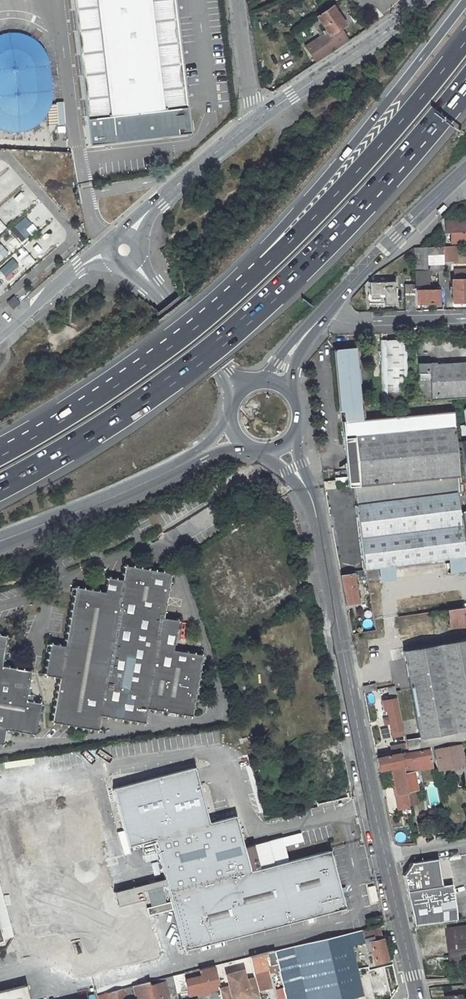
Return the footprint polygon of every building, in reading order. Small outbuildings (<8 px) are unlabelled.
[(172,0),(67,0),(84,145),(188,133),(183,94),(172,0)] [(340,28),(345,25),(332,6),(317,17),(325,29),(323,31),(324,33),(305,46),(316,62),(348,41),(341,31),(331,38),(330,35),(340,28)] [(331,38),(341,31),(340,28),(330,35),(331,38)] [(1,132),(11,135),(22,133),(32,128),(41,122),(46,115),(51,102),(51,92),(48,65),(46,56),(40,47),(33,40),(27,36),(17,33),(10,33),(4,34),(0,35),(0,131),(1,132)] [(23,189),(18,207),(26,209),(30,191),(23,189)] [(10,230),(23,241),(36,227),(23,216),(10,230)] [(36,256),(65,231),(55,219),(26,244),(36,256)] [(445,221),(446,233),(451,233),(451,243),(459,244),(459,238),(465,238),(465,220),(445,221)] [(10,250),(19,246),(15,237),(6,240),(10,250)] [(3,258),(8,251),(0,244),(0,255),(3,258)] [(443,266),(456,266),(455,246),(443,247),(443,266)] [(414,248),(415,289),(429,288),(428,272),(427,247),(414,248)] [(443,271),(443,266),(443,247),(427,247),(428,272),(436,271),(443,271)] [(13,257),(5,263),(16,278),(25,271),(13,257)] [(0,269),(0,281),(2,283),(12,275),(4,266),(0,269)] [(453,267),(453,275),(451,275),(452,303),(465,302),(465,267),(453,267)] [(395,304),(395,282),(369,283),(370,300),(376,300),(377,304),(395,304)] [(414,304),(414,289),(414,285),(405,285),(405,311),(415,311),(414,304)] [(437,289),(437,288),(429,288),(415,289),(414,289),(414,304),(438,303),(437,289)] [(13,296),(6,302),(12,309),(19,303),(13,296)] [(381,402),(409,402),(407,335),(380,335),(381,402)] [(454,426),(452,411),(361,420),(354,348),(334,351),(339,411),(342,411),(343,421),(341,422),(348,487),(358,486),(373,485),(388,483),(402,482),(416,481),(430,479),(444,478),(457,477),(459,477),(454,426)] [(451,399),(452,364),(436,364),(436,363),(418,363),(418,374),(418,381),(409,382),(410,402),(451,399)] [(452,364),(451,399),(465,398),(465,363),(452,364)] [(458,486),(457,477),(444,478),(445,487),(458,486)] [(445,487),(444,478),(430,479),(431,489),(445,487)] [(431,489),(430,479),(416,481),(417,490),(431,489)] [(337,488),(336,480),(323,482),(325,490),(337,488)] [(417,490),(416,481),(402,482),(403,491),(417,490)] [(403,491),(402,482),(388,483),(389,493),(403,491)] [(389,493),(388,483),(373,485),(374,494),(389,493)] [(374,494),(373,485),(358,486),(359,496),(374,494)] [(463,557),(455,494),(355,506),(363,570),(395,565),(407,564),(446,559),(462,557),(463,557)] [(462,557),(446,559),(448,573),(464,571),(462,557)] [(407,564),(395,565),(397,578),(409,577),(407,564)] [(201,655),(172,650),(177,621),(162,618),(170,574),(124,566),(121,581),(106,578),(104,593),(74,587),(64,646),(49,644),(44,675),(58,678),(51,722),(95,730),(98,715),(144,723),(146,708),(191,716),(201,655)] [(445,609),(448,629),(465,626),(463,606),(445,609)] [(5,730),(34,735),(40,703),(25,701),(30,671),(1,666),(6,637),(0,636),(0,744),(3,745),(5,730)] [(364,693),(376,690),(374,684),(363,686),(364,693)] [(395,699),(393,691),(381,694),(382,701),(395,699)] [(403,729),(400,729),(399,721),(395,699),(382,701),(384,712),(387,711),(391,732),(392,731),(393,737),(404,735),(403,729)] [(421,748),(419,737),(405,740),(407,751),(421,748)] [(392,746),(393,753),(405,751),(404,744),(392,746)] [(437,771),(463,766),(459,744),(435,749),(437,759),(435,759),(437,771)] [(85,759),(98,757),(97,748),(84,751),(85,759)] [(412,770),(432,767),(429,750),(400,754),(403,767),(403,768),(403,769),(407,793),(410,805),(419,803),(412,770)] [(400,754),(377,759),(379,770),(395,767),(397,776),(395,777),(396,784),(394,785),(396,796),(407,793),(403,769),(403,768),(403,767),(400,754)] [(329,850),(249,871),(235,816),(208,823),(193,767),(112,788),(127,846),(154,839),(183,950),(344,908),(329,850)] [(314,796),(317,804),(325,801),(321,793),(314,796)] [(404,842),(405,832),(395,831),(395,841),(404,842)] [(457,920),(451,884),(441,886),(437,859),(411,863),(408,867),(411,868),(407,873),(405,872),(403,875),(409,903),(410,902),(413,914),(412,914),(415,926),(457,920)] [(0,887),(0,921),(5,939),(13,937),(0,887)] [(381,915),(380,915),(379,912),(374,913),(375,917),(366,919),(368,928),(369,928),(383,924),(381,915)] [(363,995),(351,946),(365,942),(368,954),(372,953),(374,963),(386,961),(378,926),(318,940),(332,998),(347,998),(363,995)] [(450,931),(454,974),(465,973),(465,929),(450,931)] [(318,940),(273,951),(276,963),(277,966),(286,998),(291,998),(306,995),(306,998),(332,998),(318,940)] [(254,977),(258,991),(269,988),(265,969),(277,966),(276,963),(273,951),(249,957),(254,977)] [(228,969),(241,967),(240,959),(226,962),(228,969)] [(217,983),(214,971),(213,966),(199,969),(200,975),(185,979),(183,973),(172,976),(176,993),(187,990),(214,984),(217,983)] [(242,971),(226,975),(229,987),(219,990),(222,998),(240,998),(253,998),(260,997),(258,991),(254,977),(245,980),(242,971)] [(167,995),(176,993),(172,976),(160,979),(161,983),(150,986),(148,981),(132,986),(134,998),(135,998),(168,998),(167,995)] [(215,989),(214,984),(187,990),(188,995),(196,993),(198,995),(206,993),(207,990),(215,989)] [(25,985),(0,991),(0,998),(28,998),(25,985)] [(132,986),(122,988),(106,993),(107,996),(122,991),(125,998),(132,998),(134,998),(132,986)]
